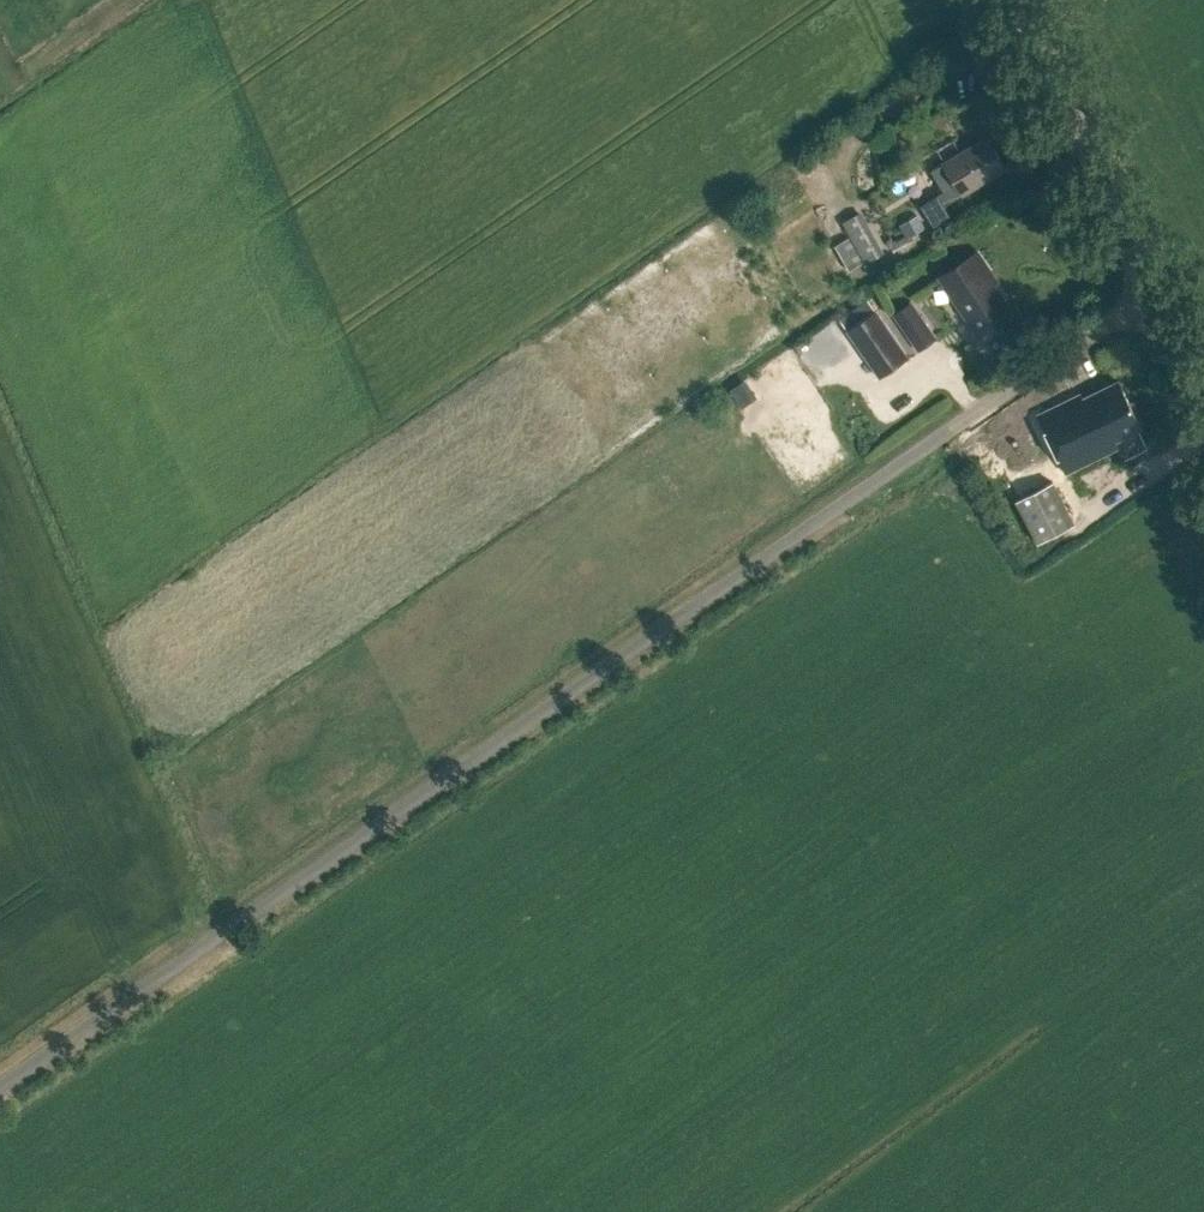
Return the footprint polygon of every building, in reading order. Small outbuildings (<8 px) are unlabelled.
[(931,170),(950,200),(1005,167),(987,136),(931,170)] [(881,252),(859,210),(839,220),(862,262),(881,252)] [(906,238),(924,228),(917,215),(899,225),(906,238)] [(831,244),(845,269),(859,262),(846,237),(831,244)] [(977,251),(940,276),(978,333),(1011,311),(986,274),(991,271),(977,251)] [(875,309),(847,329),(879,376),(907,357),(875,309)] [(898,323),(917,352),(935,340),(916,312),(898,323)] [(783,344),(742,364),(757,395),(768,390),(773,400),(803,386),(783,344)] [(1117,379),(1082,397),(1080,393),(1036,414),(1064,471),(1118,445),(1115,439),(1140,426),(1117,379)] [(727,389),(738,407),(754,397),(743,380),(727,389)] [(1015,500),(1035,540),(1071,520),(1051,481),(1015,500)] [(1016,558),(1034,553),(1030,538),(1012,543),(1016,558)]
